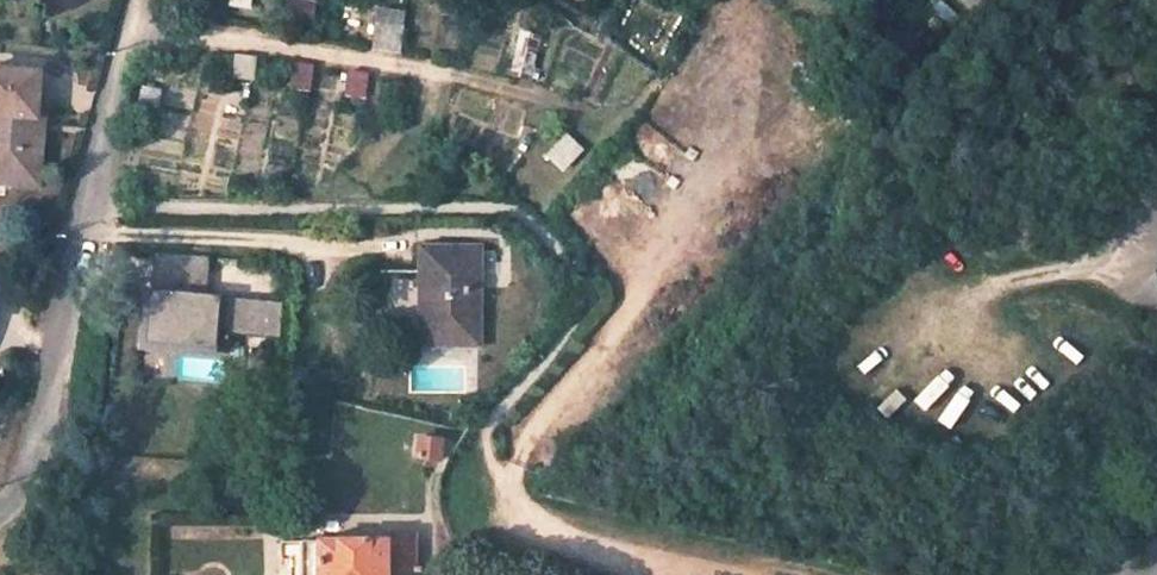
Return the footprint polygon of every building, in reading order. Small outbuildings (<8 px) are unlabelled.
[(990,0),(959,0),(977,17),(990,0)] [(36,184),(41,129),(28,128),(29,116),(34,116),(37,71),(0,67),(0,181),(36,184)] [(420,344),(478,344),(478,247),(420,246),(420,344)] [(207,283),(208,254),(156,254),(156,283),(207,283)] [(218,353),(219,291),(143,289),(142,351),(218,353)] [(233,334),(280,335),(281,299),(234,298),(233,334)] [(420,441),(418,459),(440,462),(441,444),(420,441)] [(385,529),(385,540),(318,537),(316,574),(386,574),(386,569),(417,570),(419,531),(385,529)]
